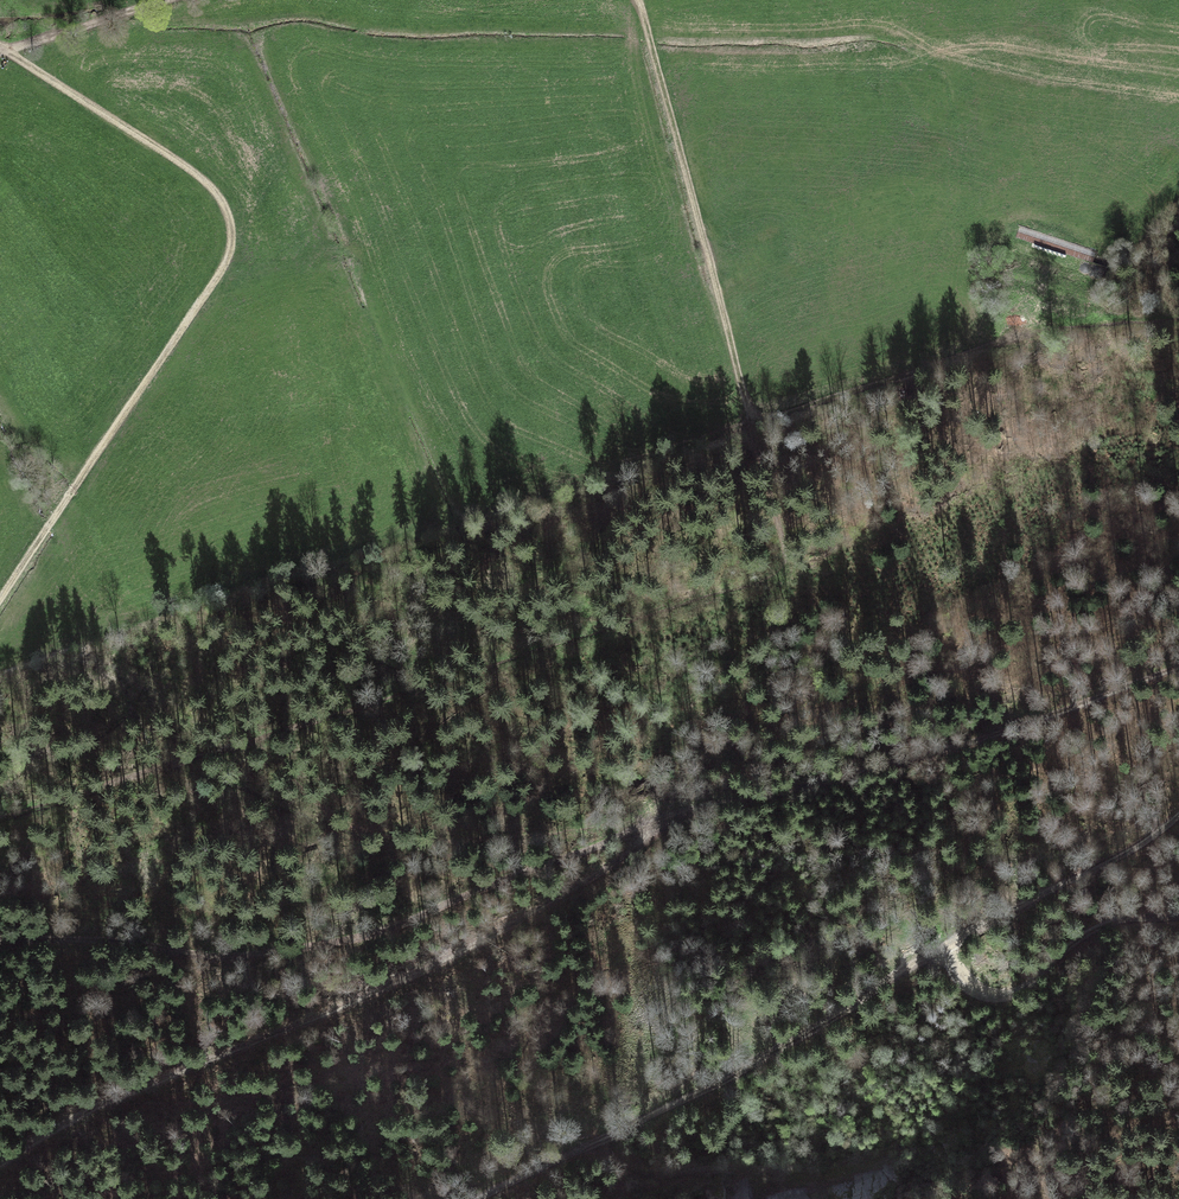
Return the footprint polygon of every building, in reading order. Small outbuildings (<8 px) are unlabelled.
[(1093,248),(1038,231),(1034,243),(1089,260),(1093,248)]
